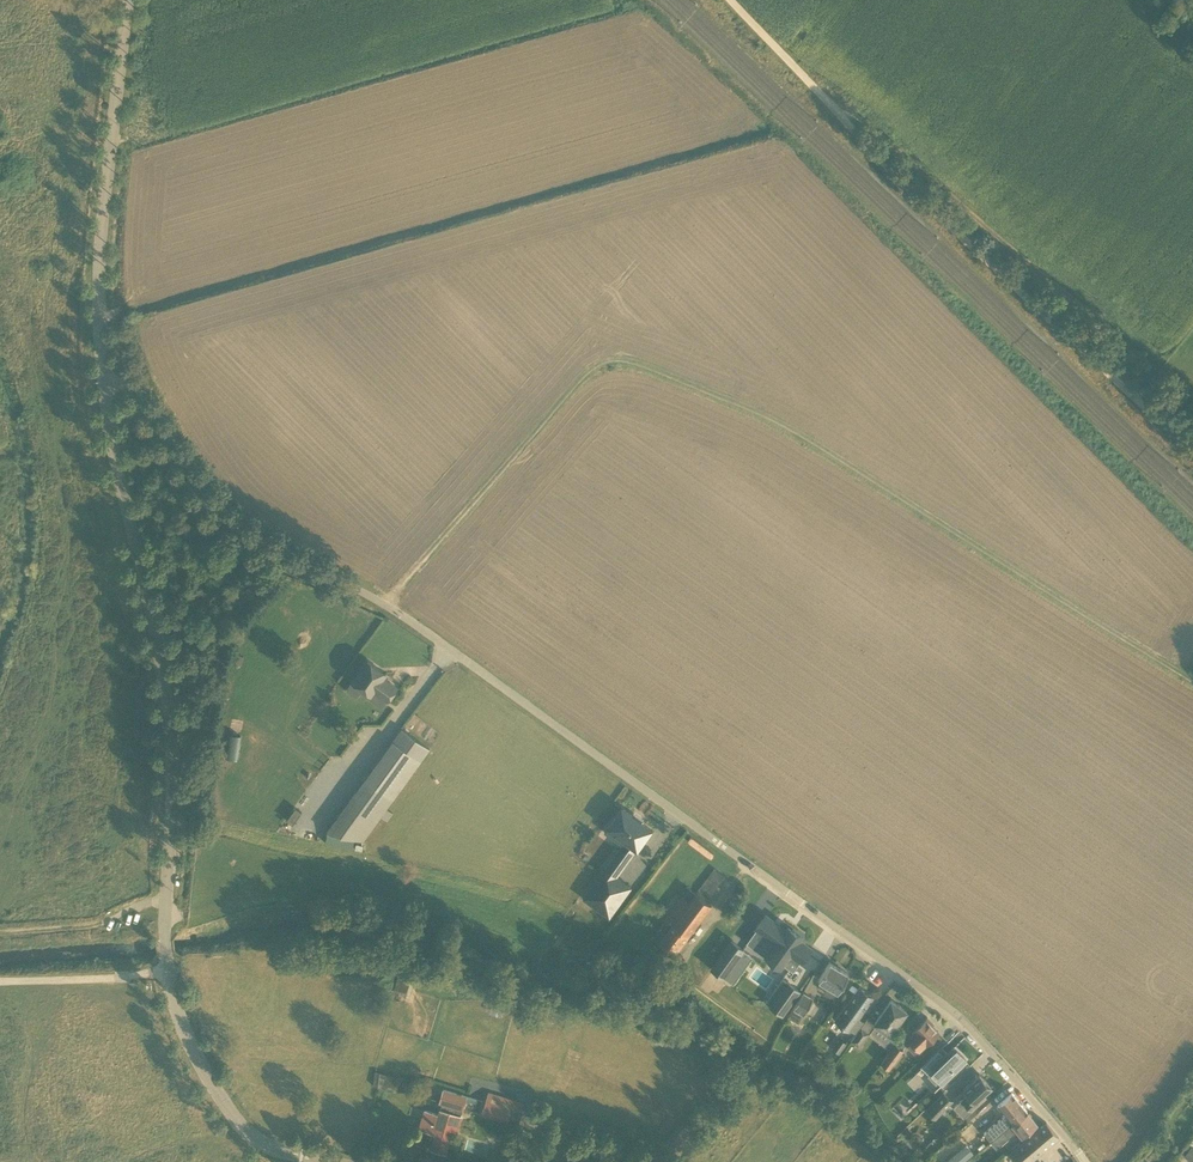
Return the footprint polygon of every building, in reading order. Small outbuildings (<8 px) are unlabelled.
[(368,660),(353,681),(370,694),(374,690),(388,700),(397,687),(383,677),(386,673),(368,660)] [(429,749),(401,729),(393,740),(421,760),(429,749)] [(229,733),(226,757),(238,759),(241,735),(229,733)] [(385,809),(421,760),(393,740),(393,741),(396,743),(368,782),(368,783),(360,794),(356,791),(327,831),(363,839),(382,813),(385,809)] [(629,853),(631,855),(651,828),(622,807),(608,827),(616,833),(613,837),(622,844),(615,853),(624,860),(629,853)] [(311,837),(313,828),(301,825),(299,834),(311,837)] [(631,886),(617,875),(611,871),(588,902),(609,917),(631,886)] [(783,919),(792,907),(782,899),(773,911),(783,919)] [(758,929),(748,942),(767,955),(766,957),(780,967),(784,962),(793,969),(800,959),(802,961),(811,948),(800,940),(802,937),(788,927),(786,930),(779,925),(775,922),(765,915),(756,927),(758,929)] [(732,940),(712,967),(728,980),(748,953),(732,940)] [(833,994),(835,992),(837,990),(838,991),(848,973),(829,962),(819,979),(827,984),(826,987),(825,989),(826,992),(830,995),(833,994)] [(409,998),(417,973),(405,969),(404,973),(399,972),(393,991),(398,992),(397,994),(409,998)] [(782,978),(765,1001),(782,1013),(799,990),(782,978)] [(859,987),(835,1020),(849,1030),(874,997),(859,987)] [(896,991),(892,996),(908,1009),(912,1004),(896,991)] [(794,1008),(803,1013),(804,1014),(813,998),(803,992),(793,1008),(794,1008)] [(898,1003),(896,1003),(891,999),(874,1022),(878,1025),(879,1028),(880,1031),(883,1031),(886,1031),(890,1034),(907,1010),(901,1007),(901,1005),(900,1004),(898,1003)] [(914,1054),(926,1042),(926,1043),(939,1031),(932,1024),(933,1023),(927,1016),(913,1030),(914,1031),(907,1037),(912,1042),(907,1047),(914,1054)] [(859,1047),(870,1032),(861,1026),(850,1040),(859,1047)] [(848,1044),(840,1038),(833,1048),(841,1054),(848,1044)] [(889,1069),(904,1050),(895,1044),(880,1063),(889,1069)] [(938,1051),(923,1066),(931,1074),(930,1075),(939,1085),(966,1059),(957,1049),(952,1053),(950,1051),(944,1057),(938,1051)] [(400,1078),(376,1070),(375,1070),(371,1084),(375,1085),(396,1092),(400,1078)] [(983,1093),(991,1085),(979,1073),(963,1088),(967,1092),(967,1094),(962,1099),(971,1109),(985,1096),(983,1093)] [(419,1128),(434,1132),(431,1145),(432,1145),(431,1147),(434,1147),(435,1148),(434,1149),(436,1149),(436,1148),(445,1150),(452,1130),(456,1131),(461,1115),(459,1114),(461,1108),(462,1108),(463,1106),(474,1109),(477,1099),(443,1089),(440,1101),(443,1102),(441,1109),(442,1110),(440,1114),(425,1110),(423,1117),(419,1128)] [(482,1113),(518,1125),(523,1111),(522,1111),(524,1103),(489,1092),(487,1100),(486,1100),(482,1113)] [(927,1109),(935,1117),(952,1100),(944,1092),(927,1109)] [(1012,1123),(1027,1111),(1012,1092),(997,1105),(1005,1114),(984,1133),(989,1139),(1012,1123)] [(1022,1136),(1037,1123),(1027,1111),(1012,1123),(989,1139),(989,1140),(997,1149),(1009,1137),(1008,1137),(1017,1129),(1022,1136)] [(970,1122),(938,1144),(946,1156),(978,1133),(970,1122)] [(1017,1161),(1028,1161),(1059,1136),(1046,1122),(1009,1153),(1017,1161)] [(946,1161),(961,1161),(973,1153),(966,1145),(960,1150),(949,1160),(946,1161)] [(1192,1161),(1192,1147),(1191,1146),(1184,1156),(1192,1161)]
